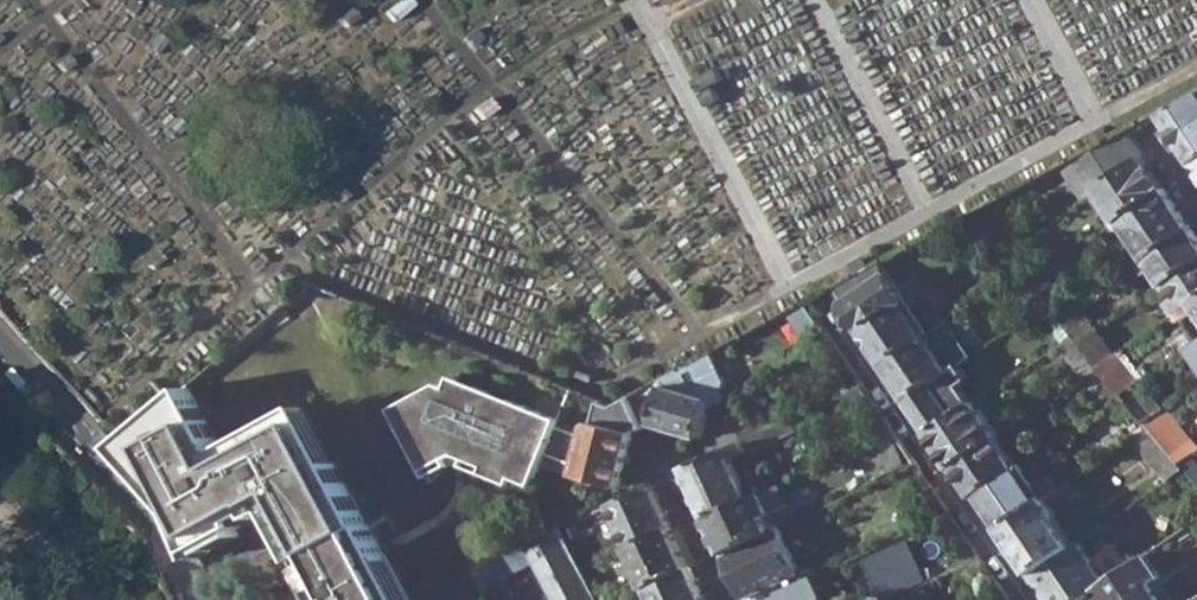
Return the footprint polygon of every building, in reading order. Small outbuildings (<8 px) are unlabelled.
[(1192,161),(1196,157),(1196,116),(1195,118),(1183,99),(1159,112),(1192,161)] [(1080,155),(1102,187),(1144,157),(1125,130),(1108,139),(1080,155)] [(1106,207),(1116,221),(1122,216),(1166,185),(1146,156),(1144,157),(1102,187),(1113,203),(1106,207)] [(1122,216),(1150,256),(1193,224),(1166,185),(1122,216)] [(1168,281),(1196,262),(1196,230),(1193,224),(1150,256),(1144,260),(1151,270),(1157,266),(1168,281)] [(862,327),(904,297),(907,295),(882,261),(867,269),(855,276),(834,287),(862,327)] [(863,261),(851,268),(855,276),(867,269),(863,261)] [(1179,311),(1195,299),(1196,298),(1196,262),(1168,281),(1177,295),(1171,299),(1179,311)] [(929,333),(904,297),(862,327),(886,364),(929,333)] [(792,310),(808,334),(823,324),(808,301),(801,305),(792,310)] [(1073,333),(1080,341),(1094,332),(1076,310),(1063,320),(1073,333)] [(886,364),(909,397),(953,366),(961,361),(973,352),(949,319),(929,333),(886,364)] [(1080,341),(1100,365),(1114,356),(1094,332),(1080,341)] [(1073,333),(1063,340),(1056,345),(1083,378),(1101,365),(1100,365),(1080,341),(1073,333)] [(1101,365),(1123,392),(1145,377),(1123,350),(1114,356),(1100,365),(1101,365)] [(909,397),(932,431),(977,400),(964,382),(973,376),(961,361),(953,366),(909,397)] [(680,370),(663,378),(665,384),(681,389),(680,370)] [(438,385),(391,411),(425,473),(446,461),(456,456),(467,460),(486,467),(484,474),(512,485),(515,478),(534,486),(547,453),(578,466),(585,437),(557,426),(560,420),(452,377),(447,389),(438,385)] [(828,385),(834,396),(842,393),(851,389),(845,377),(828,385)] [(1123,392),(1146,419),(1168,403),(1145,377),(1123,392)] [(714,398),(681,389),(665,384),(663,378),(630,396),(644,425),(653,422),(702,436),(714,398)] [(842,393),(851,409),(873,397),(864,382),(851,389),(842,393)] [(197,552),(238,529),(245,525),(242,520),(257,512),(260,517),(275,508),(325,599),(411,599),(337,461),(328,466),(297,410),(228,448),(222,446),(223,443),(220,442),(190,387),(118,446),(181,516),(197,552)] [(630,396),(612,405),(626,429),(596,421),(588,426),(585,437),(578,466),(576,475),(621,486),(634,430),(644,425),(630,396)] [(733,420),(743,440),(789,418),(793,417),(783,396),(733,420)] [(932,431),(956,466),(1001,434),(977,400),(932,431)] [(1181,461),(1193,452),(1196,450),(1196,438),(1168,403),(1146,419),(1177,456),(1181,461)] [(1015,425),(1020,431),(1035,422),(1029,415),(1015,425)] [(686,469),(708,516),(752,495),(733,456),(794,428),(789,418),(743,440),(686,469)] [(859,450),(872,478),(913,459),(895,433),(859,450)] [(980,492),(1022,463),(1001,434),(956,466),(976,495),(980,492)] [(1193,452),(1181,461),(1186,467),(1196,481),(1196,457),(1193,452)] [(446,461),(450,467),(464,466),(467,460),(456,456),(446,461)] [(1177,456),(1069,530),(1077,542),(1080,539),(1186,467),(1181,461),(1177,456)] [(467,460),(464,466),(484,474),(486,467),(467,460)] [(898,469),(907,486),(928,476),(917,460),(898,469)] [(425,473),(428,479),(450,467),(446,461),(425,473)] [(1005,527),(1063,486),(1054,474),(1040,484),(1023,461),(1022,463),(980,492),(1005,527)] [(515,478),(512,485),(532,493),(534,486),(515,478)] [(1035,571),(1077,542),(1069,530),(1056,512),(1083,493),(1073,479),(1063,486),(1005,527),(1035,571)] [(608,506),(628,547),(672,526),(653,485),(608,506)] [(708,516),(725,551),(774,528),(767,513),(773,510),(764,490),(752,495),(708,516)] [(725,551),(746,597),(779,581),(802,570),(781,525),(774,528),(725,551)] [(672,526),(628,547),(632,554),(675,533),(672,526)] [(197,552),(200,558),(242,535),(238,529),(197,552)] [(480,569),(489,587),(538,563),(557,599),(601,599),(562,529),(480,569)] [(632,554),(648,585),(690,564),(675,533),(632,554)] [(884,599),(885,599),(925,581),(904,539),(864,558),(884,599)] [(1049,599),(1080,599),(1096,589),(1109,580),(1080,539),(1077,542),(1035,571),(1031,574),(1049,599)] [(1103,599),(1166,599),(1158,588),(1166,582),(1146,554),(1109,580),(1096,589),(1103,599)] [(705,597),(690,564),(648,585),(654,599),(698,599),(705,597)] [(779,581),(746,597),(748,599),(761,599),(783,589),(779,581)] [(794,584),(783,589),(761,599),(802,599),(794,584)]
